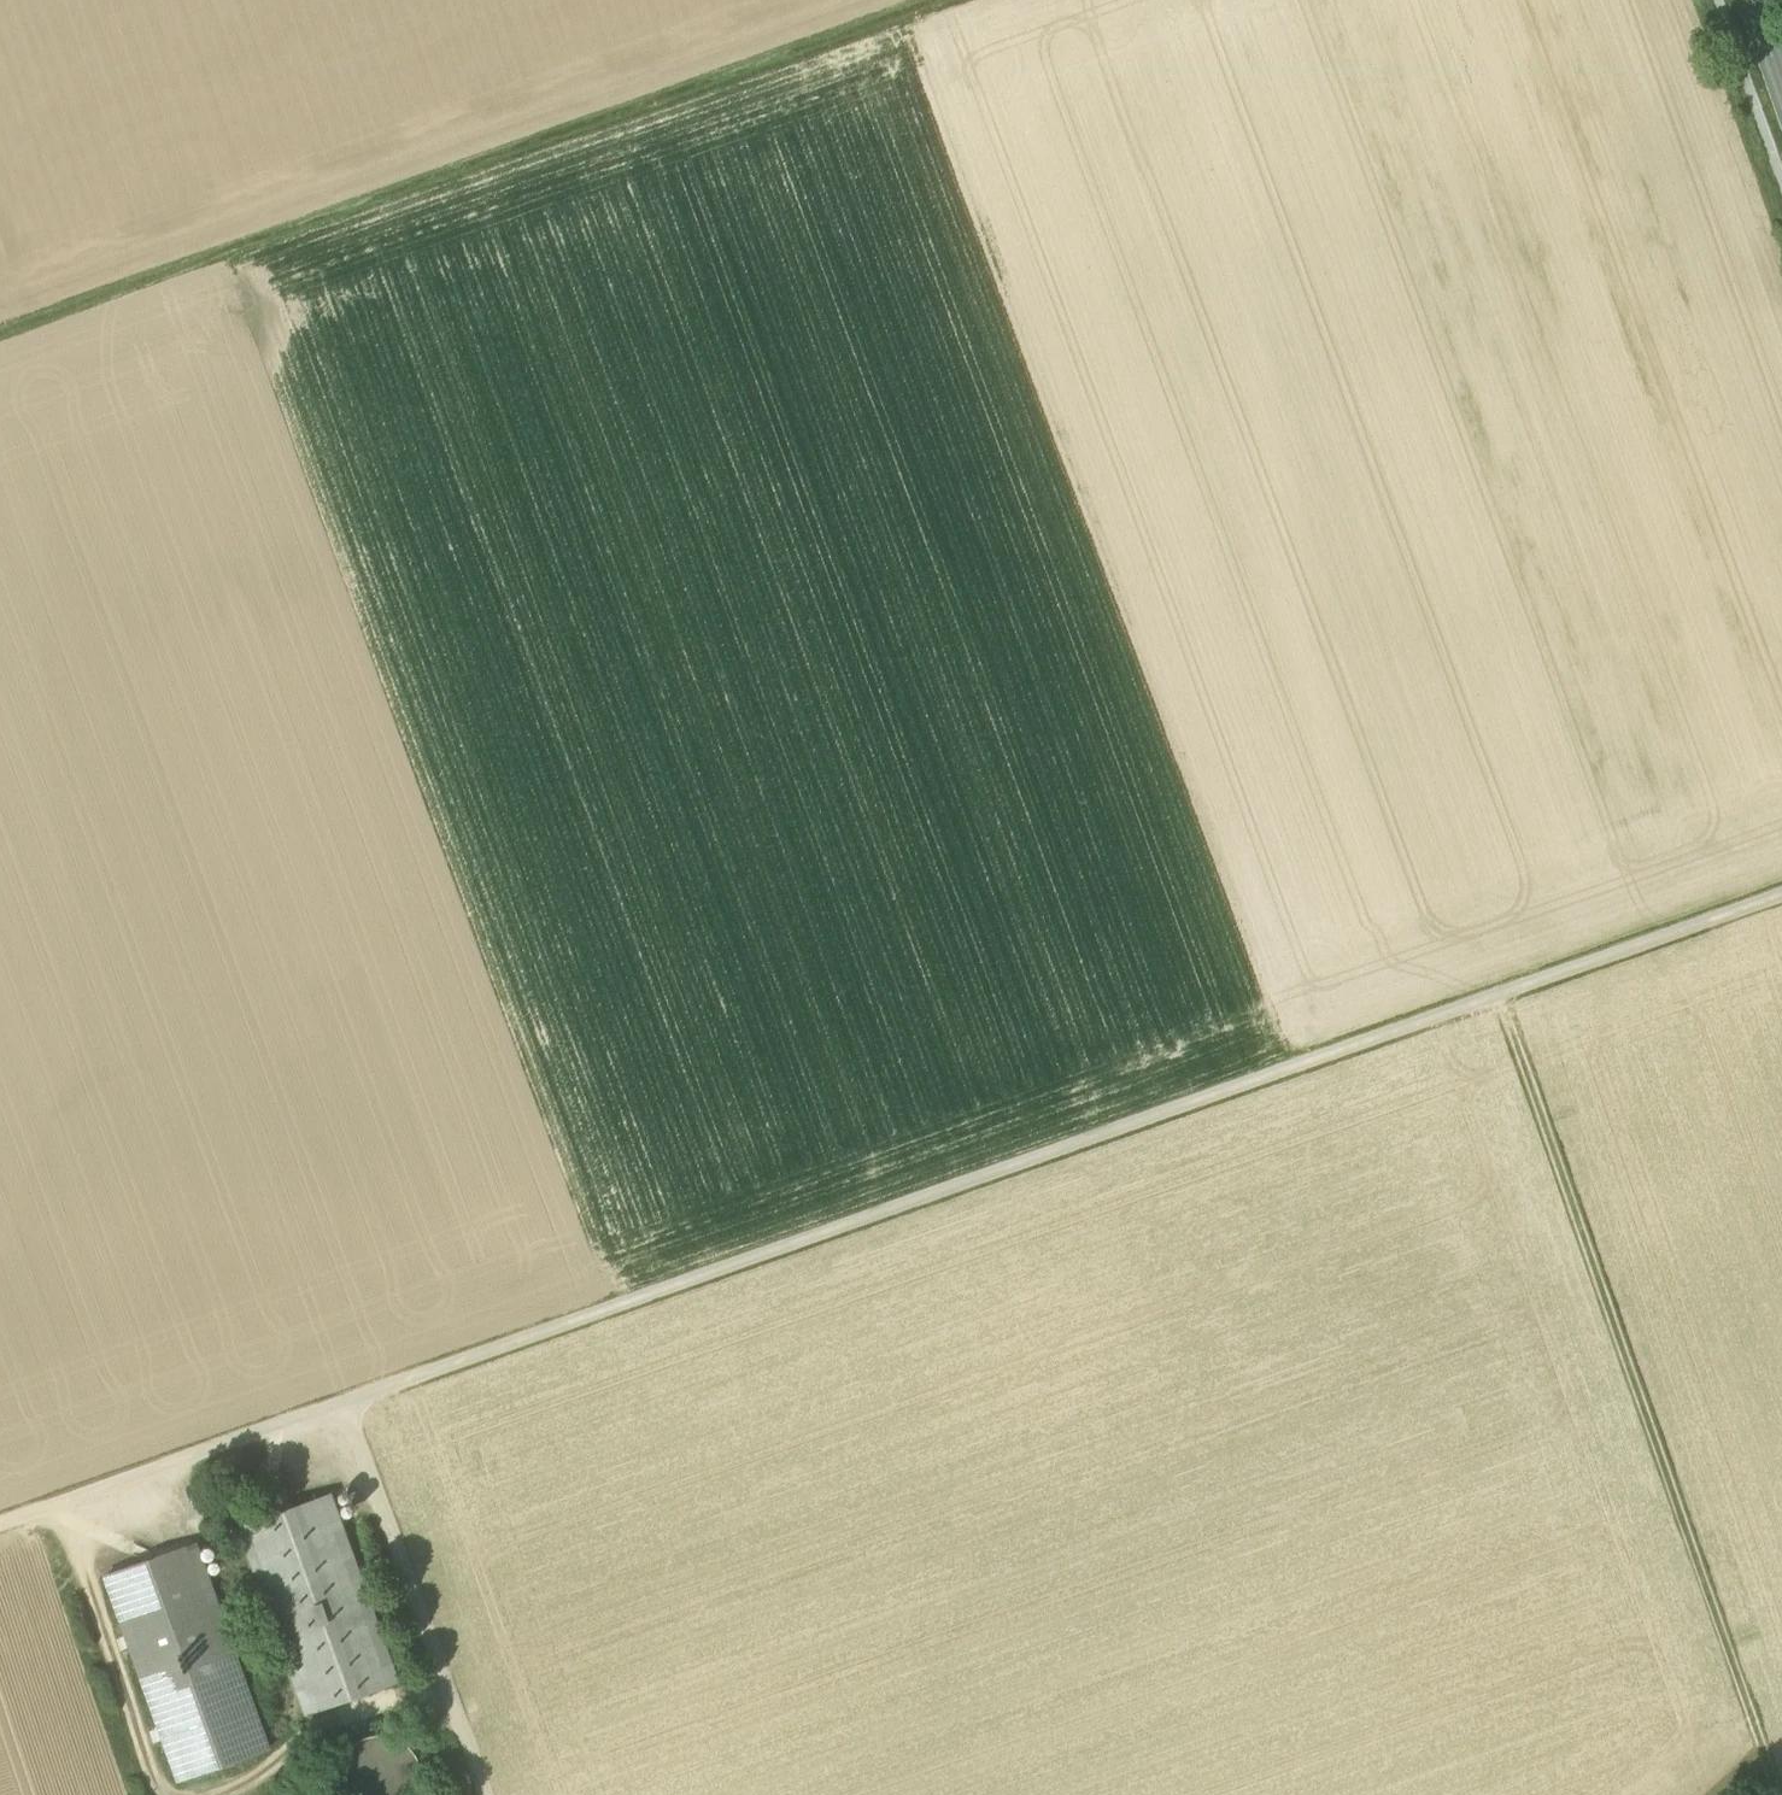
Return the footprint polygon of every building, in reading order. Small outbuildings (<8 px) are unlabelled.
[(346,1502),(350,1500),(351,1496),(350,1492),(346,1490),(342,1492),(340,1496),(342,1500),(346,1502)] [(241,1528),(308,1713),(398,1680),(331,1495),(241,1528)] [(350,1513),(354,1512),(356,1508),(354,1504),(350,1502),(346,1504),(344,1508),(346,1512),(350,1513)] [(180,1781),(270,1748),(196,1543),(106,1575),(180,1781)] [(211,1558),(216,1556),(218,1552),(216,1547),(211,1545),(206,1547),(204,1552),(206,1556),(211,1558)] [(216,1571),(220,1569),(222,1565),(220,1561),(216,1560),(212,1561),(211,1565),(212,1569),(216,1571)] [(388,1735),(374,1735),(358,1741),(346,1753),(340,1768),(340,1785),(345,1794),(417,1794),(422,1782),(421,1768),(414,1751),(401,1739),(388,1735)]
